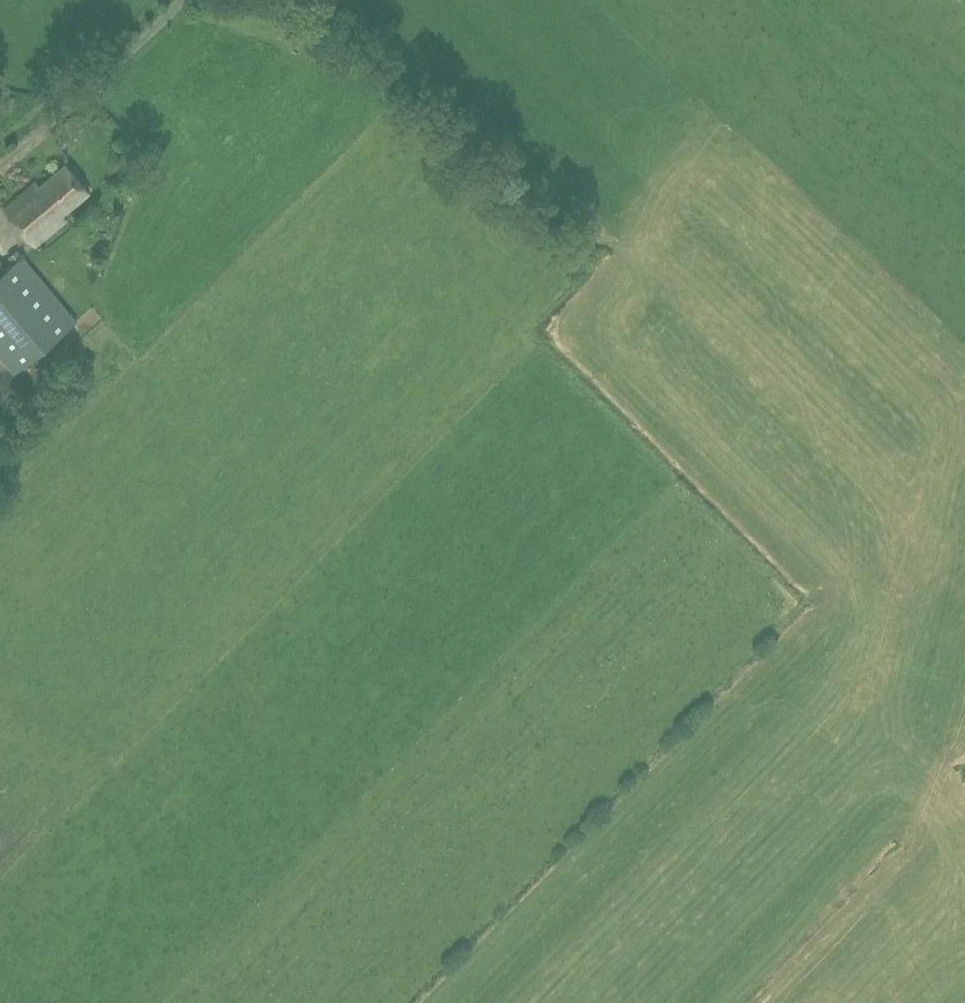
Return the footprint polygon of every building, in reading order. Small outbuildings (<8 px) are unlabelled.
[(63,214),(90,191),(67,164),(40,186),(35,181),(3,207),(35,245),(67,219),(63,214)] [(15,373),(77,322),(22,256),(8,268),(0,259),(0,355),(15,373)]
